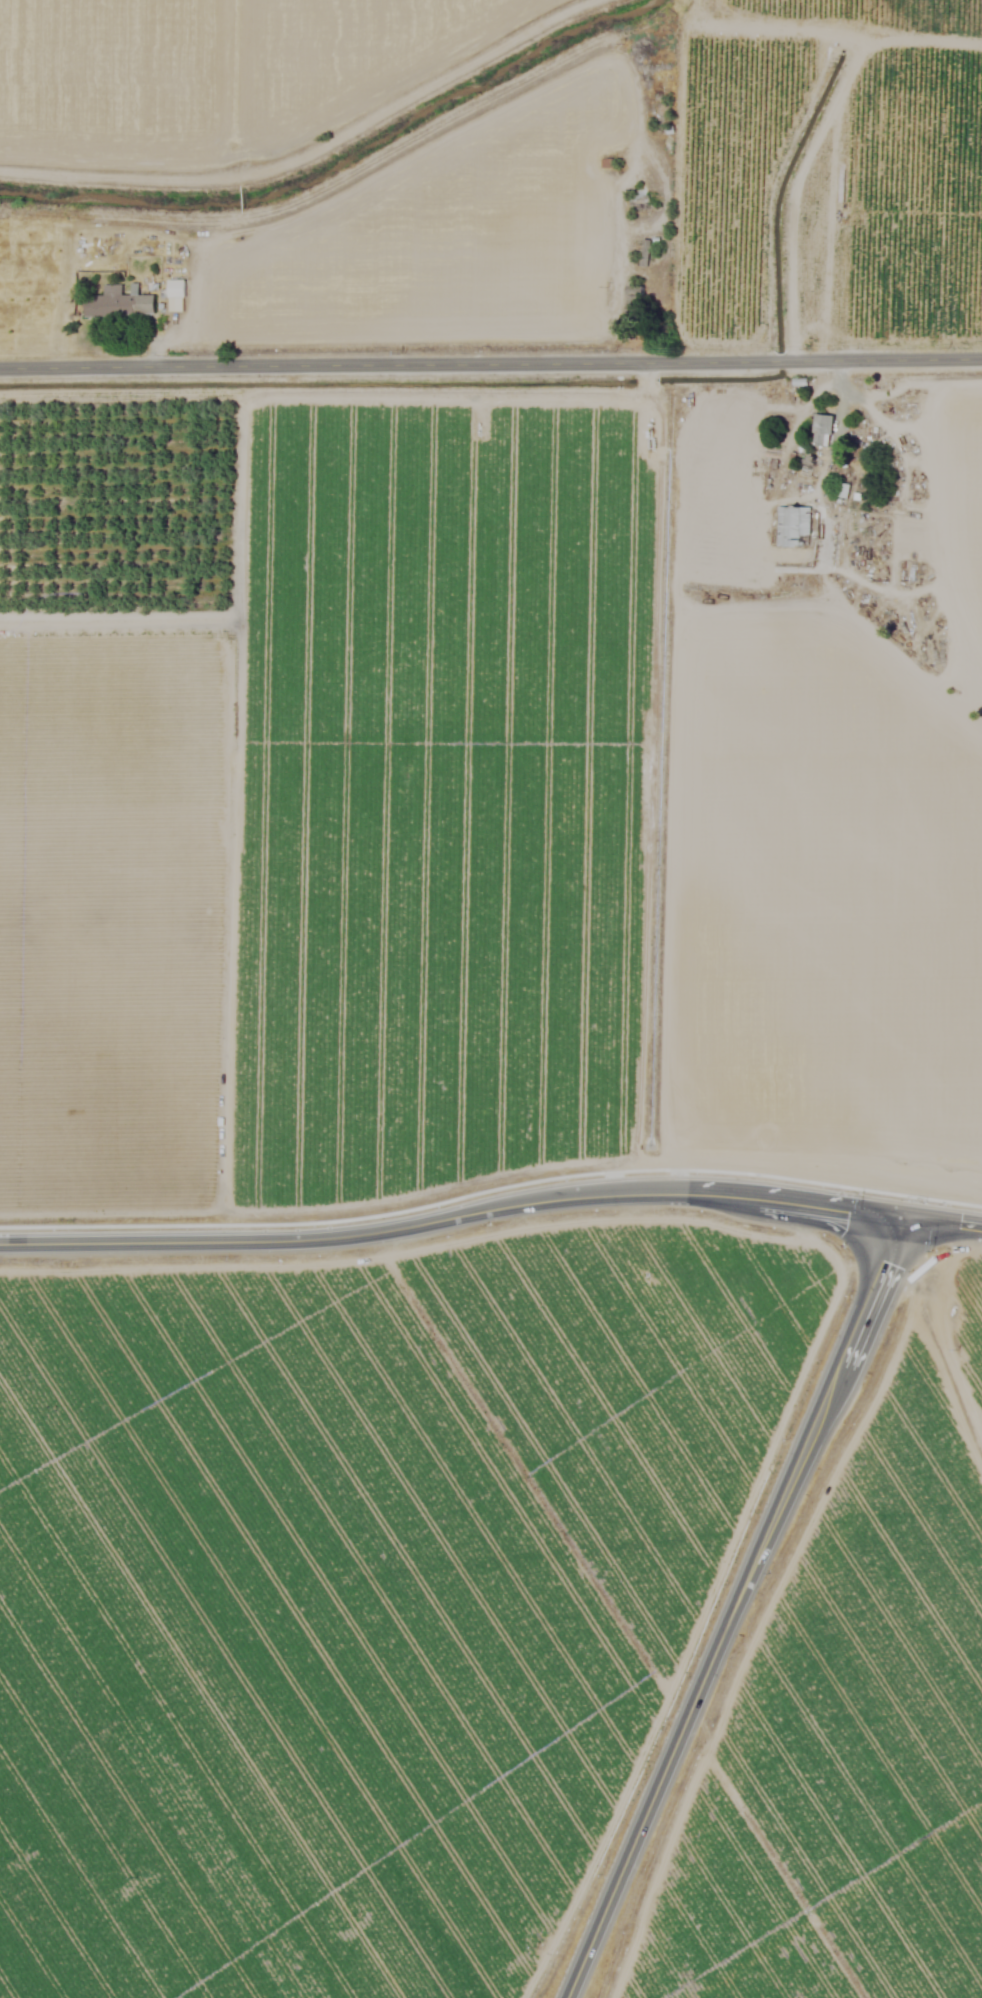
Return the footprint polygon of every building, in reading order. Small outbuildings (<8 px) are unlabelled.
[(170,313),(185,313),(185,282),(170,282),(170,313)] [(123,286),(105,286),(105,297),(86,297),(86,317),(156,317),(156,296),(123,296),(123,286)] [(640,316),(640,298),(629,298),(629,316),(640,316)] [(815,447),(833,447),(833,416),(815,416),(815,447)] [(810,508),(777,508),(777,547),(810,547),(810,508)]
